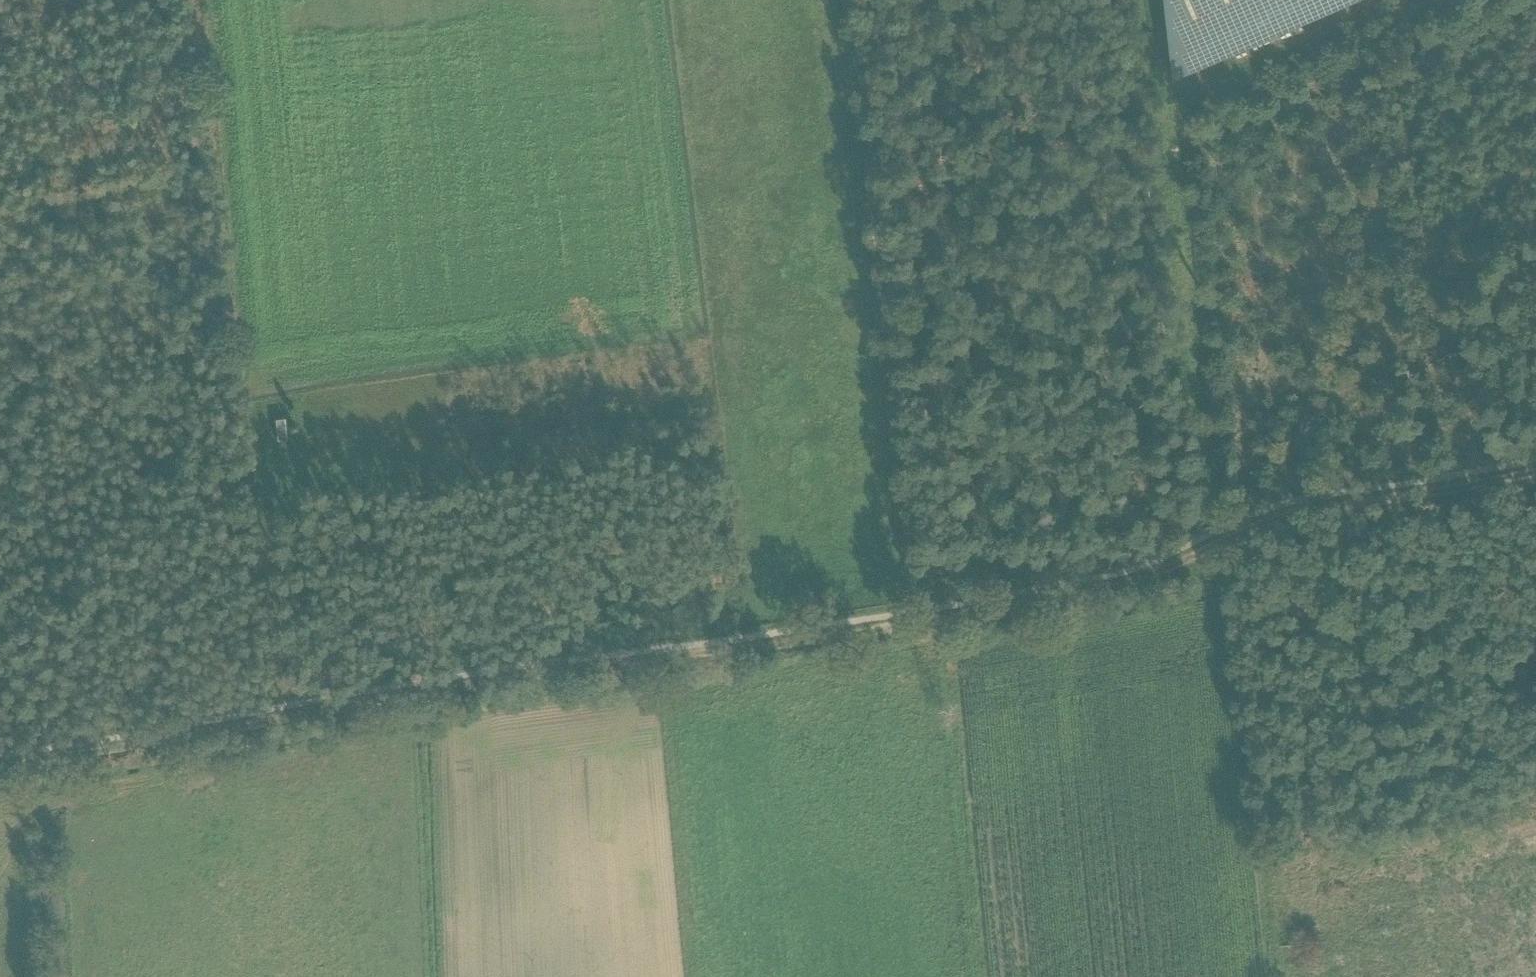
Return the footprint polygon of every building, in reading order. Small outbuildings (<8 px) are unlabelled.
[(1175,82),(1365,0),(1167,0),(1175,82)]
